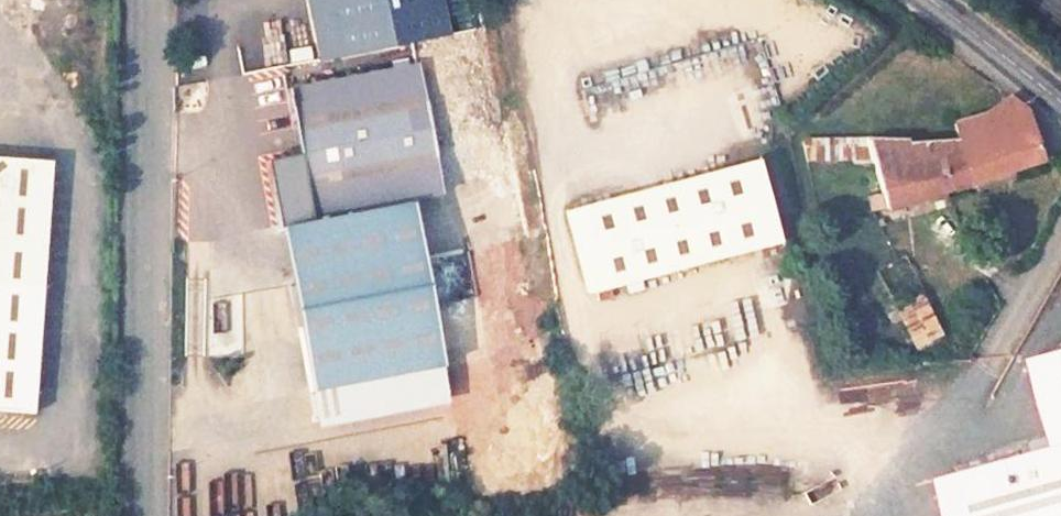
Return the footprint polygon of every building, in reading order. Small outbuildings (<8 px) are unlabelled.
[(327,30),(440,6),(440,0),(321,0),(327,30)] [(232,39),(235,68),(306,62),(304,33),(232,39)] [(416,64),(285,89),(310,219),(406,200),(441,194),(416,64)] [(883,193),(888,211),(1040,161),(1028,114),(1011,101),(978,119),(954,125),(957,143),(906,144),(906,139),(870,139),(875,161),(883,193)] [(875,161),(870,139),(802,140),(807,159),(875,161)] [(759,166),(575,213),(593,286),(777,239),(759,166)] [(871,215),(888,211),(883,193),(866,199),(871,215)] [(444,391),(406,200),(310,219),(277,225),(314,416),(444,391)] [(40,410),(49,213),(0,210),(0,407),(40,410)] [(951,515),(1060,515),(1060,358),(1037,364),(1059,452),(941,482),(951,515)]
